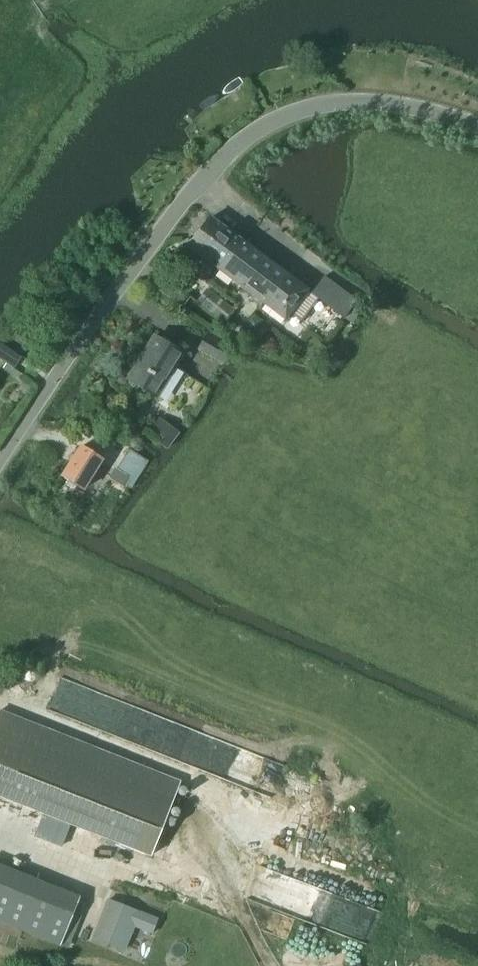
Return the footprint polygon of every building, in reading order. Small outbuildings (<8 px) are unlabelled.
[(218,270),(240,240),(210,217),(188,247),(218,270)] [(240,240),(218,270),(285,319),(289,313),(301,322),(318,299),(310,294),(306,291),(307,290),(240,240)] [(344,319),(357,301),(324,276),(310,294),(318,299),(344,319)] [(222,321),(223,320),(232,308),(208,289),(198,302),(222,321)] [(208,331),(197,351),(220,364),(223,366),(234,346),(208,331)] [(157,398),(163,388),(183,354),(154,336),(127,380),(157,398)] [(180,433),(160,419),(148,437),(168,451),(180,433)] [(83,490),(88,482),(102,460),(80,447),(62,477),(83,490)] [(132,489),(149,462),(130,450),(117,469),(115,468),(108,479),(122,488),(125,484),(132,489)] [(178,895),(195,853),(158,838),(181,782),(0,712),(0,825),(178,895)] [(86,905),(78,901),(80,897),(0,865),(0,923),(60,948),(60,947),(68,950),(86,905)] [(152,935),(159,919),(107,899),(91,939),(125,952),(134,928),(152,935)]
